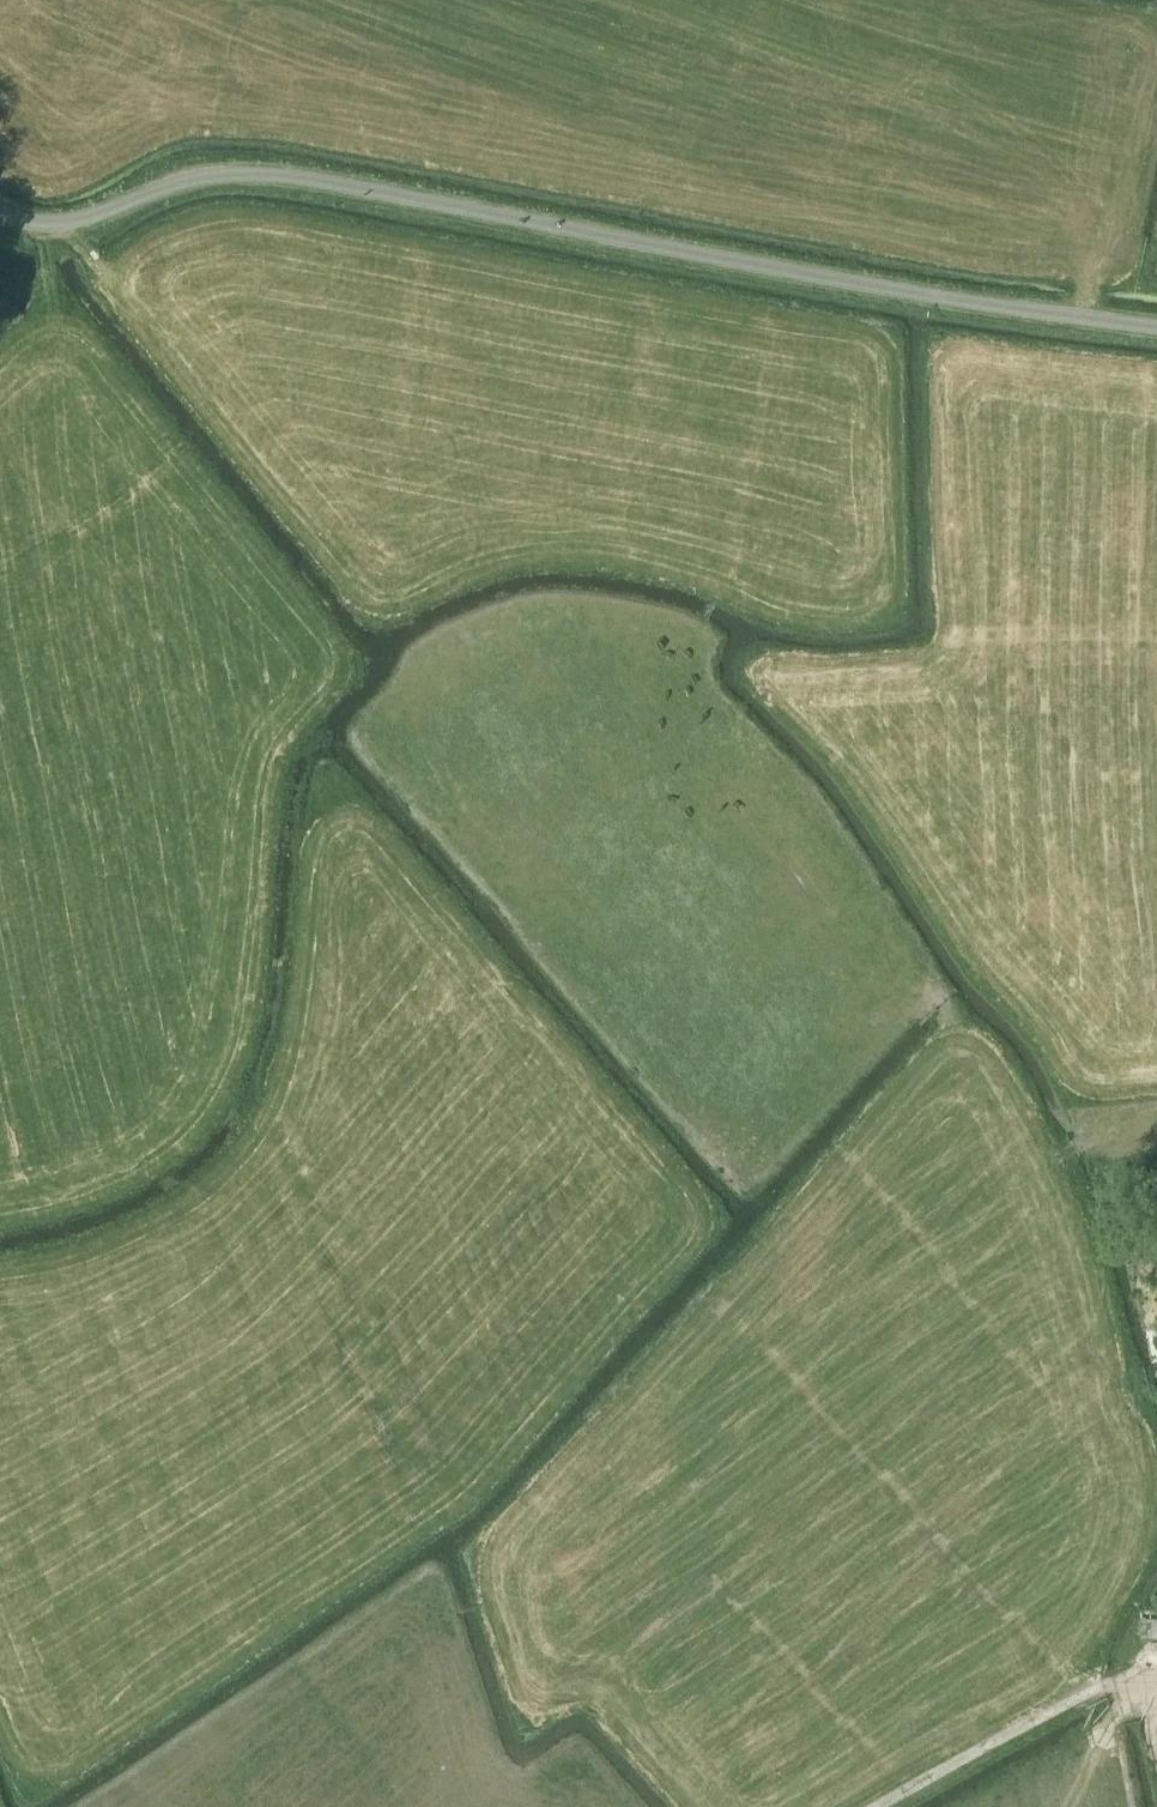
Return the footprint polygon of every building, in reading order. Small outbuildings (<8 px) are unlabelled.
[(1142,1603),(1141,1634),(1156,1635),(1156,1603),(1142,1603)]
